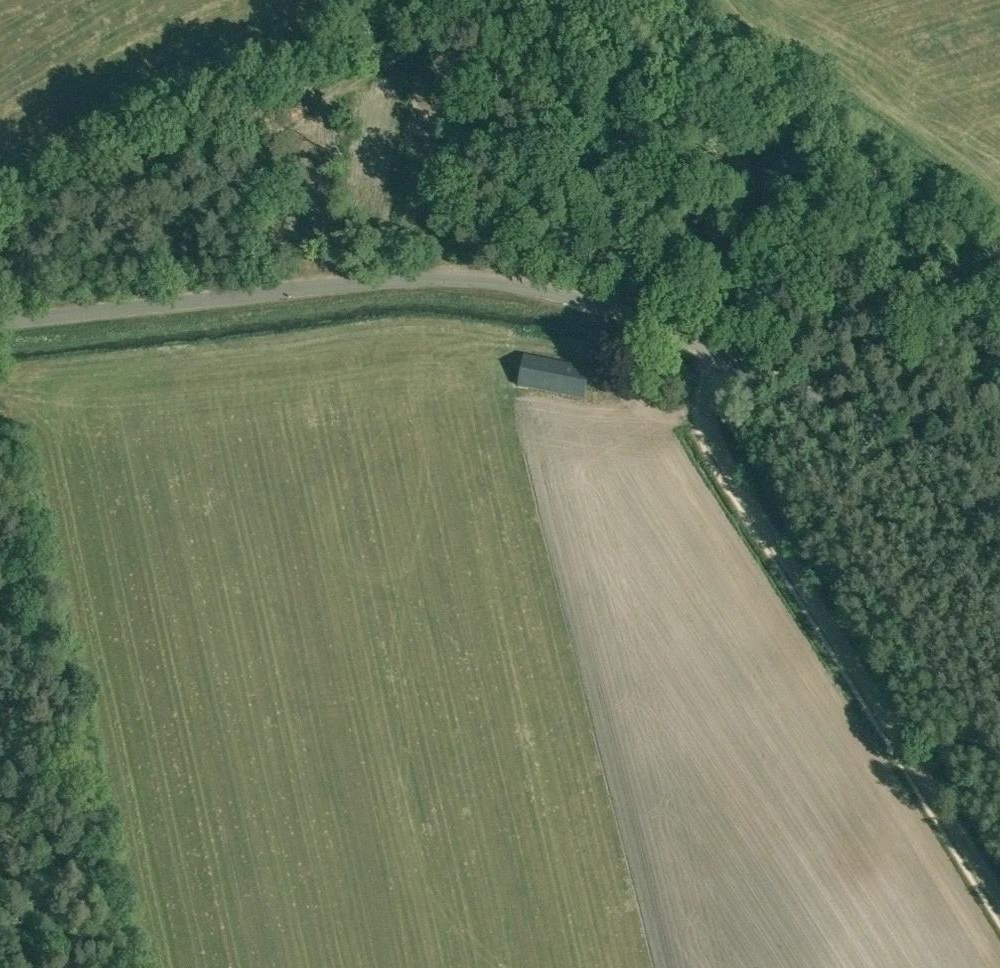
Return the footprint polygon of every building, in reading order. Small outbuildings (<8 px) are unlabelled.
[(584,400),(592,368),(525,354),(518,387),(584,400)]
